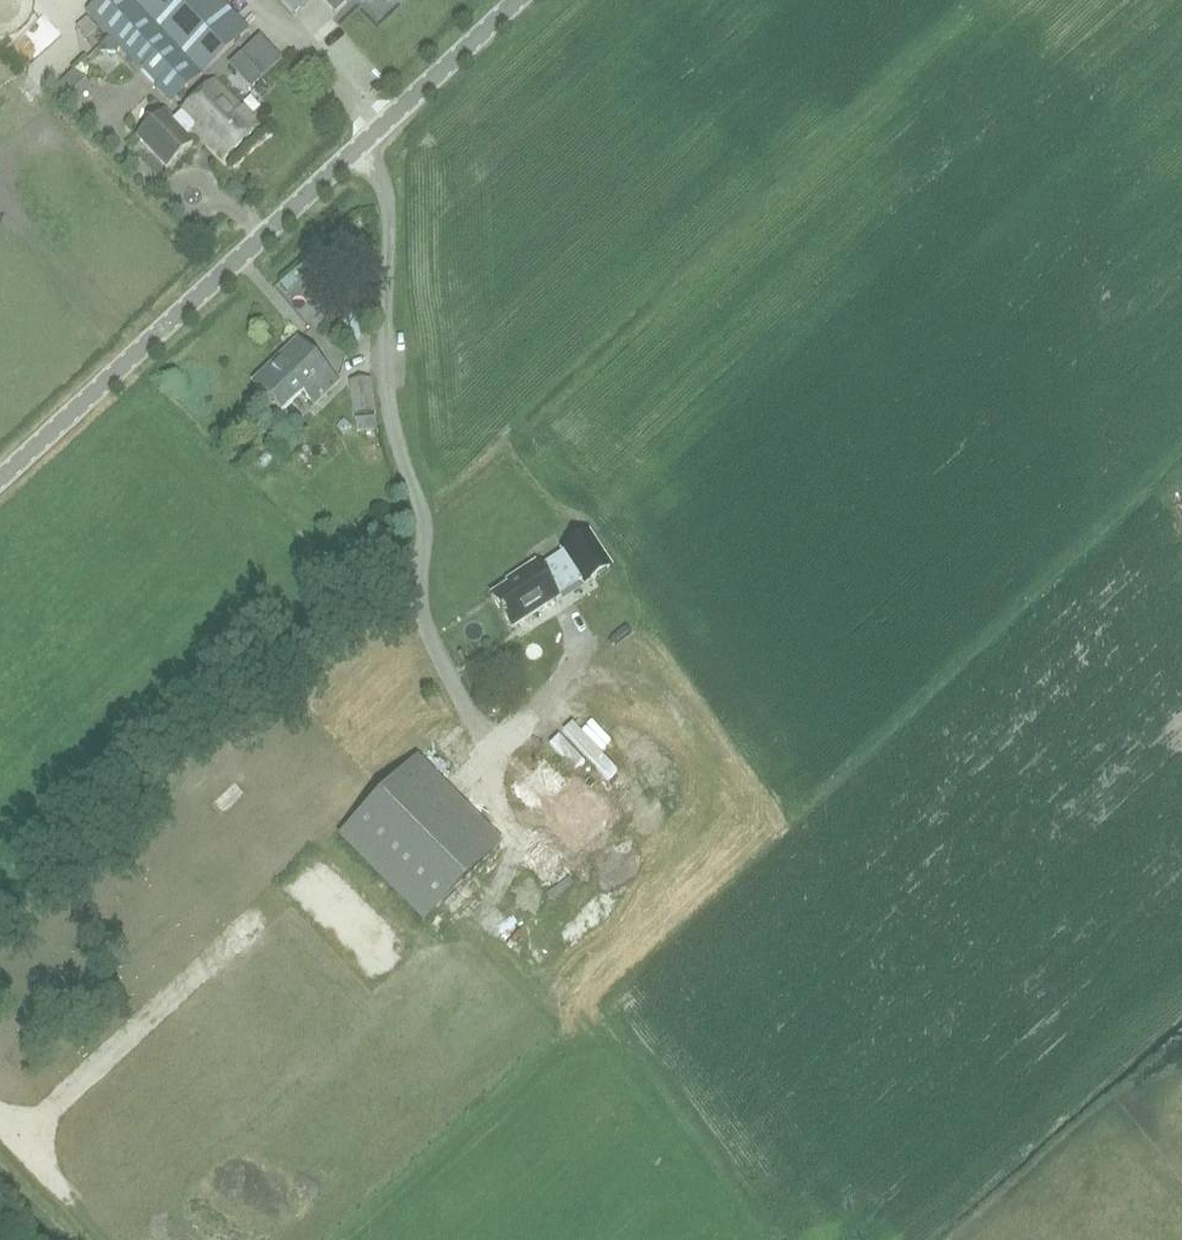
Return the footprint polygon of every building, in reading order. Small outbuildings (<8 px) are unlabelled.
[(12,1),(11,0),(0,0),(0,15),(12,1)] [(107,36),(114,44),(115,45),(170,104),(249,31),(221,0),(99,0),(85,12),(88,16),(96,24),(107,36)] [(293,13),(306,0),(281,0),(293,13)] [(96,29),(86,18),(75,27),(86,39),(96,29)] [(114,44),(107,36),(104,39),(99,44),(98,49),(115,50),(115,45),(114,44)] [(65,82),(81,91),(99,60),(83,51),(65,82)] [(192,130),(221,160),(257,127),(215,81),(178,116),(177,114),(171,120),(162,111),(136,136),(166,167),(192,142),(186,136),(192,130)] [(333,328),(350,347),(367,331),(349,313),(333,328)] [(252,383),(281,413),(303,393),(315,405),(338,383),(297,340),(252,383)] [(348,381),(353,417),(375,414),(370,378),(348,381)] [(565,552),(540,568),(536,562),(512,578),(514,580),(490,596),(510,628),(558,597),(557,596),(583,579),(585,583),(610,568),(588,534),(564,549),(565,552)] [(430,911),(506,830),(418,748),(342,829),(430,911)] [(532,764),(521,774),(583,838),(603,819),(592,807),(600,800),(569,768),(552,784),(532,764)] [(223,804),(378,967),(407,939),(252,776),(223,804)] [(559,846),(540,861),(549,873),(568,858),(559,846)]
